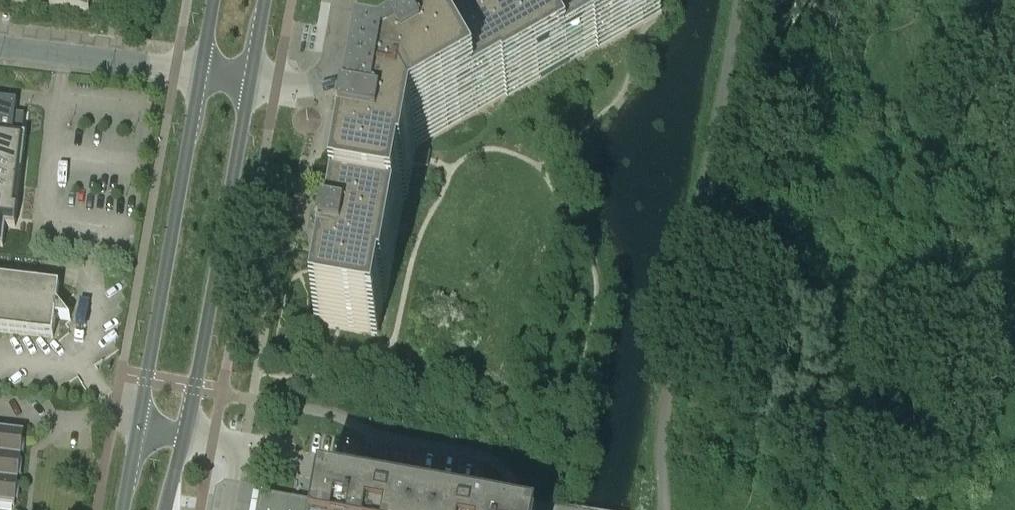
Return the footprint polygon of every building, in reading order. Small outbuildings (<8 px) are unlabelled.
[(90,0),(51,0),(50,6),(88,11),(90,0)] [(400,89),(389,94),(368,91),(367,93),(372,94),(370,108),(360,106),(354,140),(360,141),(357,156),(344,153),(341,173),(337,173),(320,183),(314,217),(327,238),(342,240),(339,257),(328,255),(326,267),(330,276),(321,327),(375,336),(383,287),(386,287),(390,264),(404,185),(407,186),(414,148),(519,87),(521,90),(610,38),(612,41),(637,27),(659,14),(651,0),(567,0),(511,32),(506,24),(494,21),(491,38),(470,34),(404,72),(401,88),(400,89)] [(23,115),(14,114),(16,102),(0,100),(0,247),(3,248),(5,226),(15,227),(26,136),(21,136),(23,115)] [(53,338),(56,318),(70,320),(57,303),(59,286),(0,279),(0,332),(53,338)] [(15,508),(24,434),(0,431),(0,506),(15,508)] [(312,503),(293,499),(261,494),(258,509),(311,509),(312,503)] [(311,509),(412,509),(399,508),(399,506),(374,502),(374,503),(322,494),(321,500),(313,498),(312,503),(311,509)]
